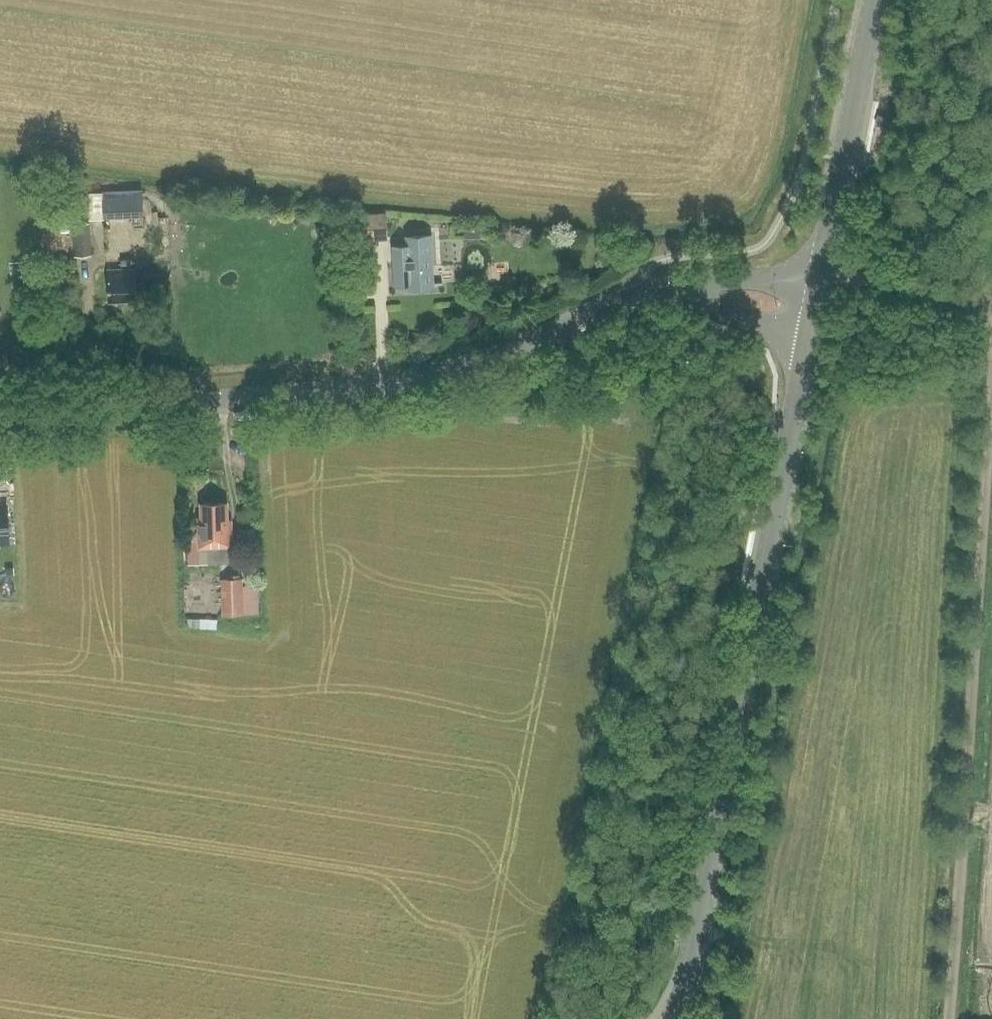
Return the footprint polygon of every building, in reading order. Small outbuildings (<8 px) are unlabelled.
[(143,217),(142,191),(103,191),(104,218),(143,217)] [(90,224),(72,225),(74,257),(92,256),(90,224)] [(395,286),(409,285),(409,289),(434,288),(432,236),(411,237),(412,246),(393,247),(395,286)] [(109,302),(138,301),(137,269),(135,270),(135,261),(123,262),(123,270),(108,270),(109,302)] [(208,564),(233,563),(232,529),(229,529),(228,504),(201,505),(201,519),(198,519),(199,548),(207,547),(208,564)] [(0,506),(0,546),(9,546),(6,506),(0,506)] [(242,547),(255,546),(254,530),(241,530),(242,547)] [(243,614),(242,578),(222,579),(223,615),(243,614)]
